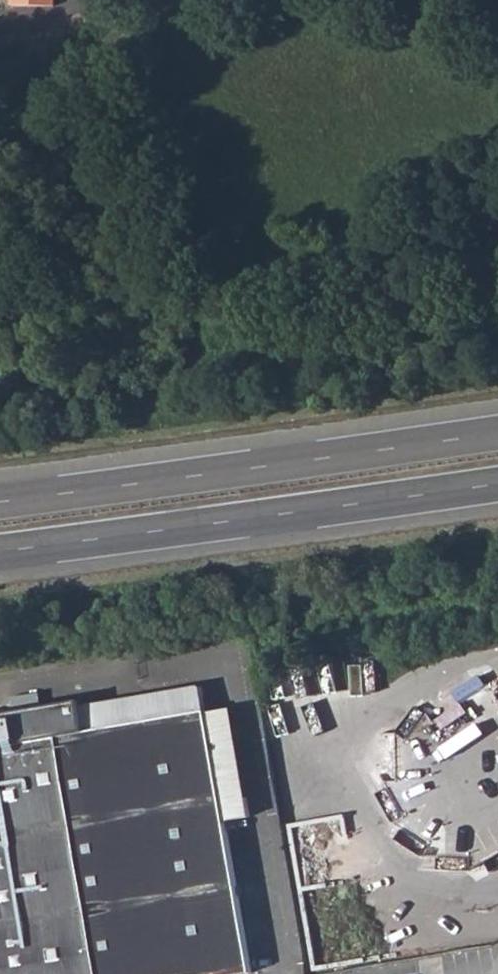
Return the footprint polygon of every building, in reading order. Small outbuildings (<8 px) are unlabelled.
[(227,710),(206,713),(245,936),(267,931),(227,710)] [(198,712),(52,736),(92,973),(247,973),(198,712)] [(52,736),(0,744),(0,973),(92,973),(52,736)]
